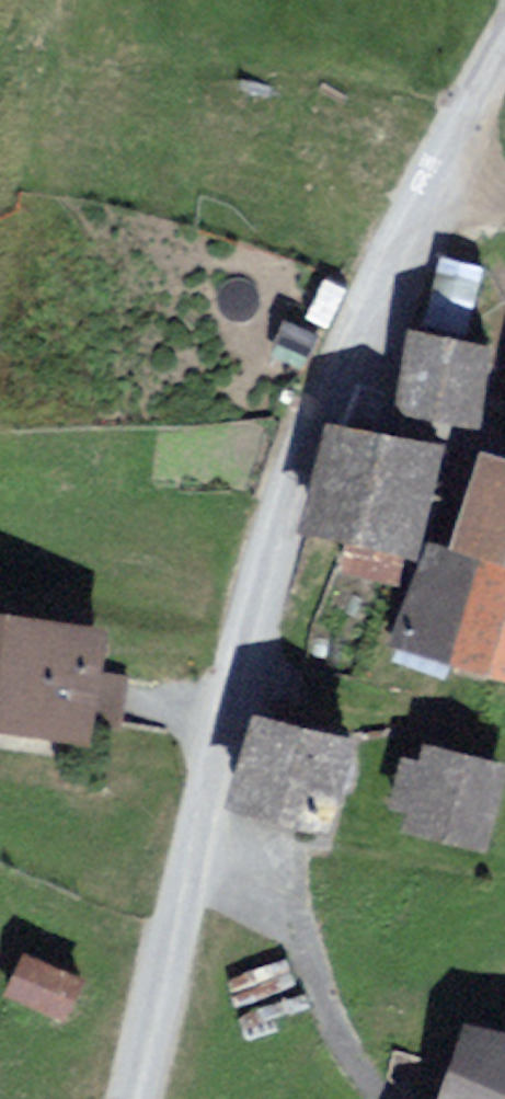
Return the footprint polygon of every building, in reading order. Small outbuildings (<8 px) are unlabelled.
[(431,326),(468,332),(479,265),(441,259),(431,326)] [(487,342),(416,329),(403,399),(474,412),(487,342)] [(436,445),(335,421),(312,514),(413,538),(436,445)] [(458,541),(504,556),(504,461),(485,454),(458,541)] [(458,541),(437,534),(406,634),(504,665),(504,556),(458,541)] [(0,608),(0,724),(98,738),(114,624),(0,608)] [(367,737),(263,710),(236,811),(341,838),(367,737)] [(424,741),(402,826),(487,848),(504,780),(504,762),(424,741)] [(71,1011),(81,973),(21,958),(11,996),(71,1011)] [(474,1016),(444,1098),(504,1098),(504,1027),(474,1016)]
